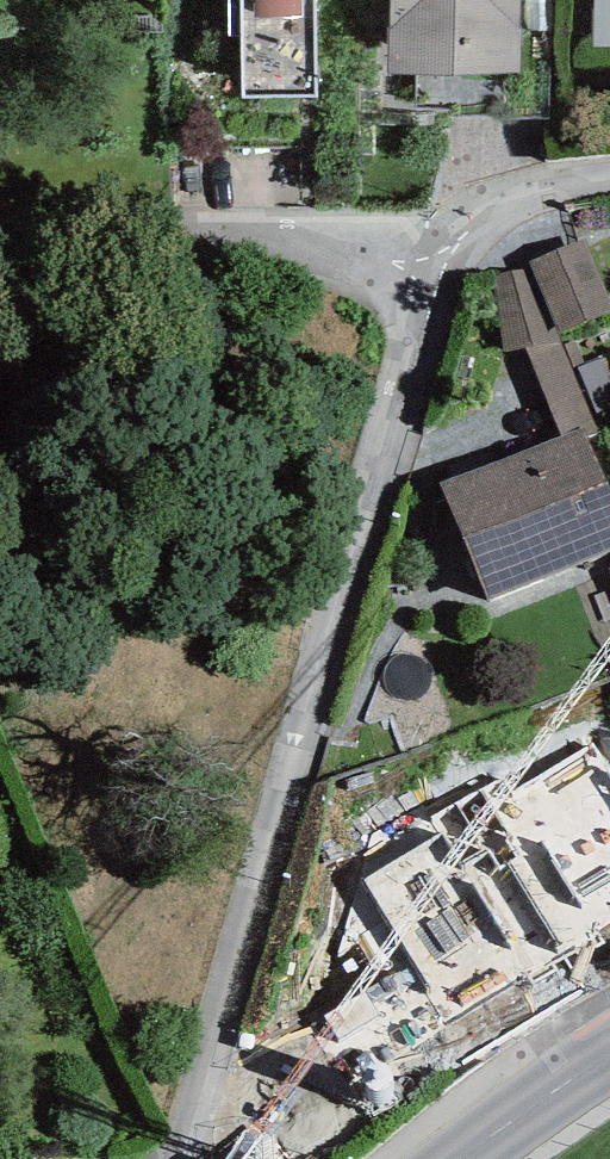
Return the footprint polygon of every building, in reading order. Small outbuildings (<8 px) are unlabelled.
[(242,97),(317,96),(315,0),(241,0),(242,97)] [(389,76),(519,78),(521,0),(391,0),(389,76)] [(560,333),(609,313),(609,293),(588,238),(531,261),(533,267),(560,333)] [(533,267),(492,275),(503,351),(525,347),(562,340),(560,333),(533,267)] [(584,426),(589,437),(600,431),(574,367),(564,345),(562,340),(525,347),(561,435),(584,426)] [(575,340),(564,345),(574,367),(584,363),(575,340)] [(579,368),(598,413),(609,408),(609,379),(601,358),(579,368)] [(443,482),(490,600),(609,553),(609,491),(589,437),(584,426),(561,435),(443,482)] [(593,745),(514,791),(504,774),(429,817),(439,834),(363,878),(445,1019),(609,924),(609,775),(593,745)] [(248,1026),(233,1101),(304,1116),(319,1041),(248,1026)]
